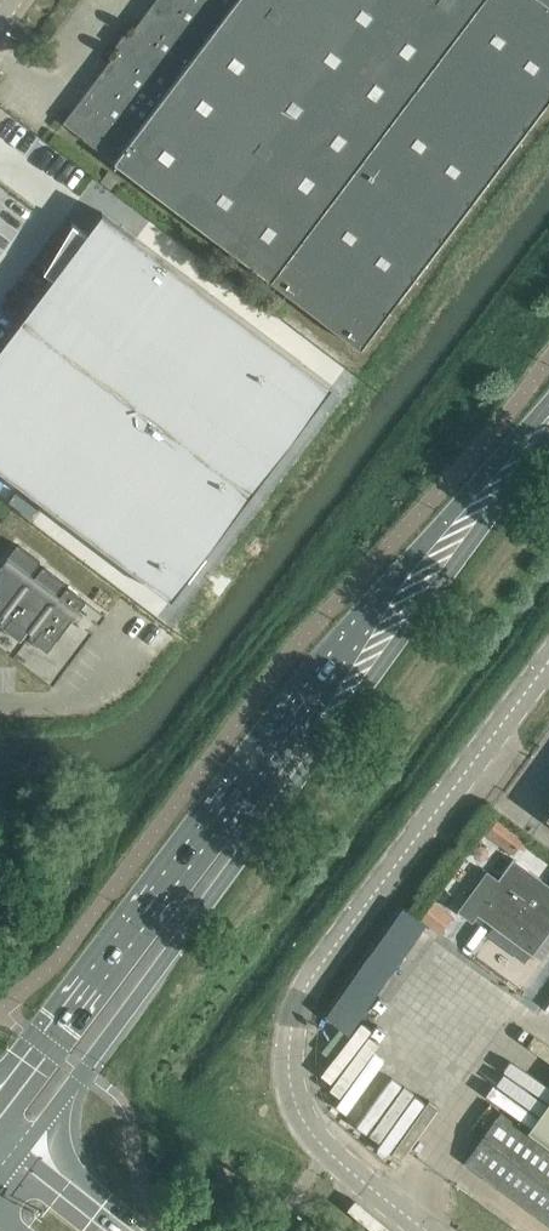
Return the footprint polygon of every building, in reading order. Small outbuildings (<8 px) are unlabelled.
[(360,345),(548,96),(548,0),(154,0),(64,121),(360,345)] [(101,180),(111,187),(119,177),(109,170),(101,180)] [(99,223),(0,353),(0,477),(166,604),(325,396),(99,223)] [(49,651),(87,601),(67,586),(61,595),(57,592),(65,581),(44,565),(36,576),(32,573),(41,560),(18,543),(0,567),(0,617),(3,619),(0,623),(21,639),(28,630),(32,632),(29,636),(49,651)] [(458,914),(472,925),(479,914),(533,954),(548,933),(548,883),(514,857),(497,881),(487,875),(458,914)] [(528,1128),(548,1144),(548,1100),(528,1128)] [(466,1159),(548,1221),(548,1147),(500,1112),(481,1140),(466,1159)]
